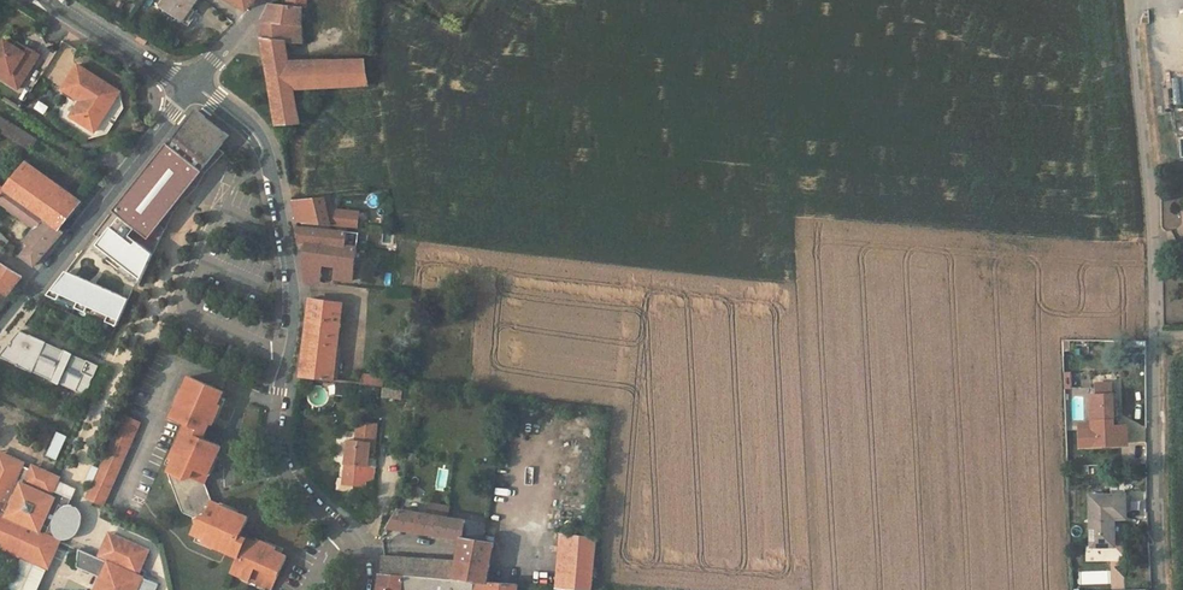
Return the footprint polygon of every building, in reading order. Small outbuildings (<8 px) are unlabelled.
[(182,20),(196,0),(163,0),(159,6),(182,20)] [(146,44),(150,38),(141,32),(137,39),(146,44)] [(262,39),(278,124),(279,124),(300,123),(295,89),(369,84),(365,61),(365,60),(290,62),(286,41),(262,39)] [(0,48),(0,66),(1,67),(12,74),(7,81),(18,88),(39,55),(28,48),(25,53),(14,46),(5,40),(0,48)] [(25,53),(28,48),(18,41),(14,46),(25,53)] [(76,106),(70,116),(94,132),(100,122),(119,92),(77,65),(62,89),(80,101),(84,103),(80,109),(76,106)] [(7,81),(12,74),(1,67),(0,68),(0,77),(7,81)] [(168,142),(113,210),(136,229),(131,235),(154,253),(166,228),(161,224),(204,171),(202,170),(230,135),(196,109),(169,143),(168,142)] [(31,150),(38,139),(0,116),(0,132),(31,150)] [(36,176),(22,166),(5,188),(6,188),(19,198),(36,176)] [(77,205),(36,176),(19,198),(60,228),(77,205)] [(37,228),(26,241),(31,244),(27,248),(22,255),(33,265),(63,230),(60,228),(19,198),(6,188),(0,198),(0,201),(37,228)] [(294,200),(298,222),(358,228),(359,213),(333,211),(332,197),(294,200)] [(136,229),(113,210),(95,235),(101,240),(93,249),(139,284),(154,253),(131,235),(136,229)] [(353,280),(359,233),(298,227),(300,241),(307,242),(306,261),(324,263),(336,265),(335,277),(353,280)] [(14,246),(6,242),(1,248),(4,251),(11,253),(14,246)] [(306,280),(321,282),(324,263),(306,261),(306,280)] [(21,275),(0,262),(0,301),(21,275)] [(130,298),(67,271),(49,296),(60,300),(62,295),(78,303),(76,308),(87,313),(90,307),(109,316),(107,322),(118,326),(130,298)] [(333,380),(343,302),(311,298),(301,377),(333,380)] [(20,330),(0,354),(0,356),(16,363),(16,364),(32,371),(33,370),(50,378),(50,379),(59,383),(64,371),(80,378),(75,390),(85,394),(99,364),(87,359),(86,360),(72,353),(73,352),(64,349),(64,350),(47,342),(47,341),(31,334),(30,335),(20,330)] [(369,375),(362,374),(361,383),(368,384),(369,375)] [(224,391),(189,375),(184,388),(186,389),(182,399),(180,398),(172,415),(187,422),(172,457),(175,459),(168,472),(183,512),(200,519),(194,532),(206,538),(204,541),(239,556),(232,571),(250,579),(251,576),(260,580),(259,583),(273,589),(288,555),(275,550),(276,547),(259,539),(257,542),(240,534),(249,516),(231,508),(230,511),(220,507),(221,504),(213,500),(205,482),(209,473),(207,471),(212,461),(214,462),(222,446),(203,437),(210,421),(213,423),(222,405),(219,403),(224,391)] [(369,375),(368,384),(369,384),(376,385),(377,376),(369,375)] [(384,386),(386,376),(377,376),(376,385),(384,386)] [(1112,384),(1098,384),(1098,395),(1113,394),(1112,384)] [(384,386),(383,396),(398,398),(399,388),(384,386)] [(1098,395),(1092,395),(1093,429),(1081,430),(1081,447),(1123,446),(1122,426),(1115,427),(1114,394),(1113,394),(1098,395)] [(102,505),(140,421),(123,413),(85,498),(102,505)] [(355,441),(348,439),(343,478),(355,479),(354,485),(373,478),(375,466),(373,466),(369,466),(370,454),(374,455),(377,434),(356,431),(355,441)] [(514,454),(499,452),(498,460),(513,462),(514,454)] [(68,505),(70,499),(53,491),(58,481),(54,479),(56,476),(35,467),(34,470),(30,468),(27,476),(20,474),(23,467),(20,465),(21,463),(2,454),(1,457),(0,457),(0,545),(27,557),(45,565),(48,566),(60,539),(65,539),(68,539),(72,537),(75,535),(78,531),(81,524),(82,519),(82,516),(81,512),(79,509),(76,507),(74,506),(71,505),(68,505)] [(1125,496),(1091,496),(1092,546),(1114,546),(1114,518),(1114,512),(1125,512),(1125,496)] [(430,504),(428,515),(430,515),(447,518),(449,507),(430,504)] [(388,526),(427,532),(430,515),(428,515),(398,510),(388,526)] [(427,532),(448,535),(450,519),(447,518),(430,515),(427,532)] [(483,524),(450,519),(448,535),(460,537),(480,541),(483,524)] [(142,577),(138,575),(149,552),(145,550),(146,548),(113,533),(110,538),(107,537),(100,553),(103,554),(101,558),(108,562),(101,577),(95,589),(136,589),(142,577)] [(597,538),(562,534),(557,587),(592,589),(597,538)] [(475,580),(486,581),(493,543),(480,541),(460,537),(456,561),(384,556),(382,573),(445,578),(475,580)] [(77,566),(101,577),(108,562),(101,558),(101,559),(78,549),(77,566)] [(401,588),(421,588),(421,589),(443,589),(445,578),(382,573),(381,573),(380,579),(378,589),(401,589),(401,588)] [(159,584),(142,577),(136,589),(156,589),(159,584)] [(445,578),(443,589),(473,589),(475,580),(445,578)] [(475,580),(473,589),(517,589),(518,584),(486,581),(475,580)]
